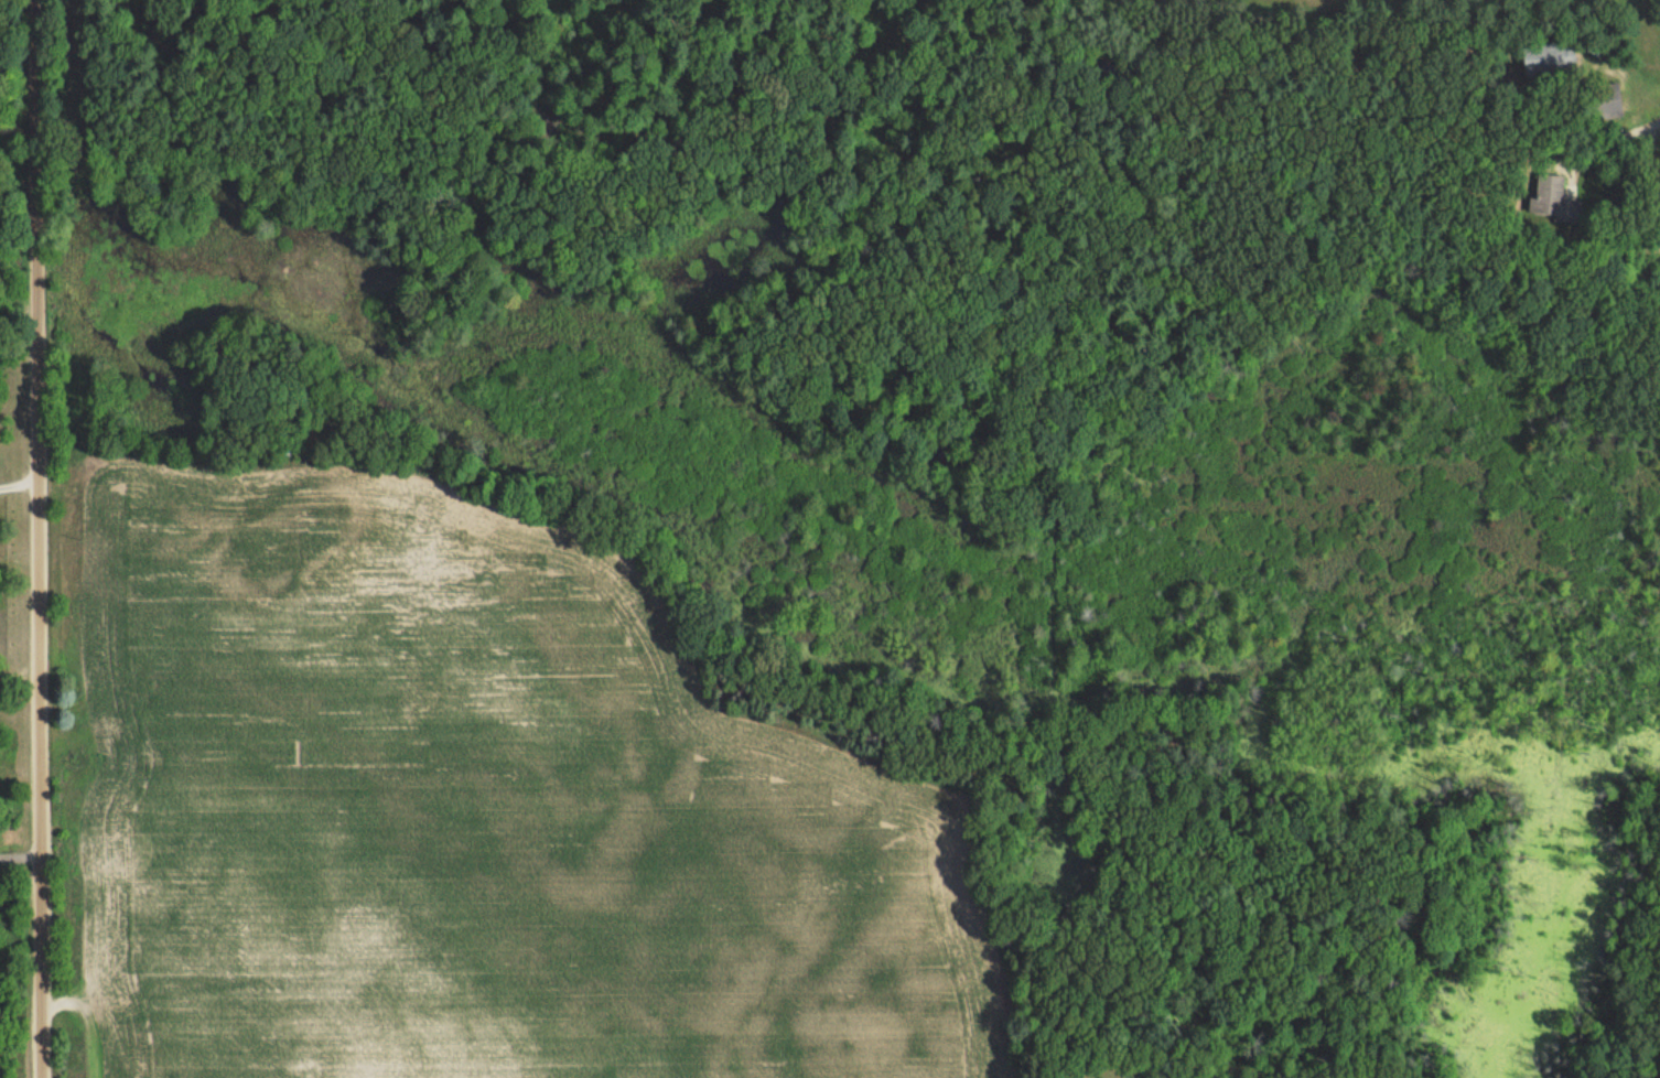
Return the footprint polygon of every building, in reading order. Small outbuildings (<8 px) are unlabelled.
[(1523,42),(1523,75),(1574,74),(1574,42),(1523,42)] [(1622,115),(1616,84),(1591,89),(1596,120),(1622,115)]
